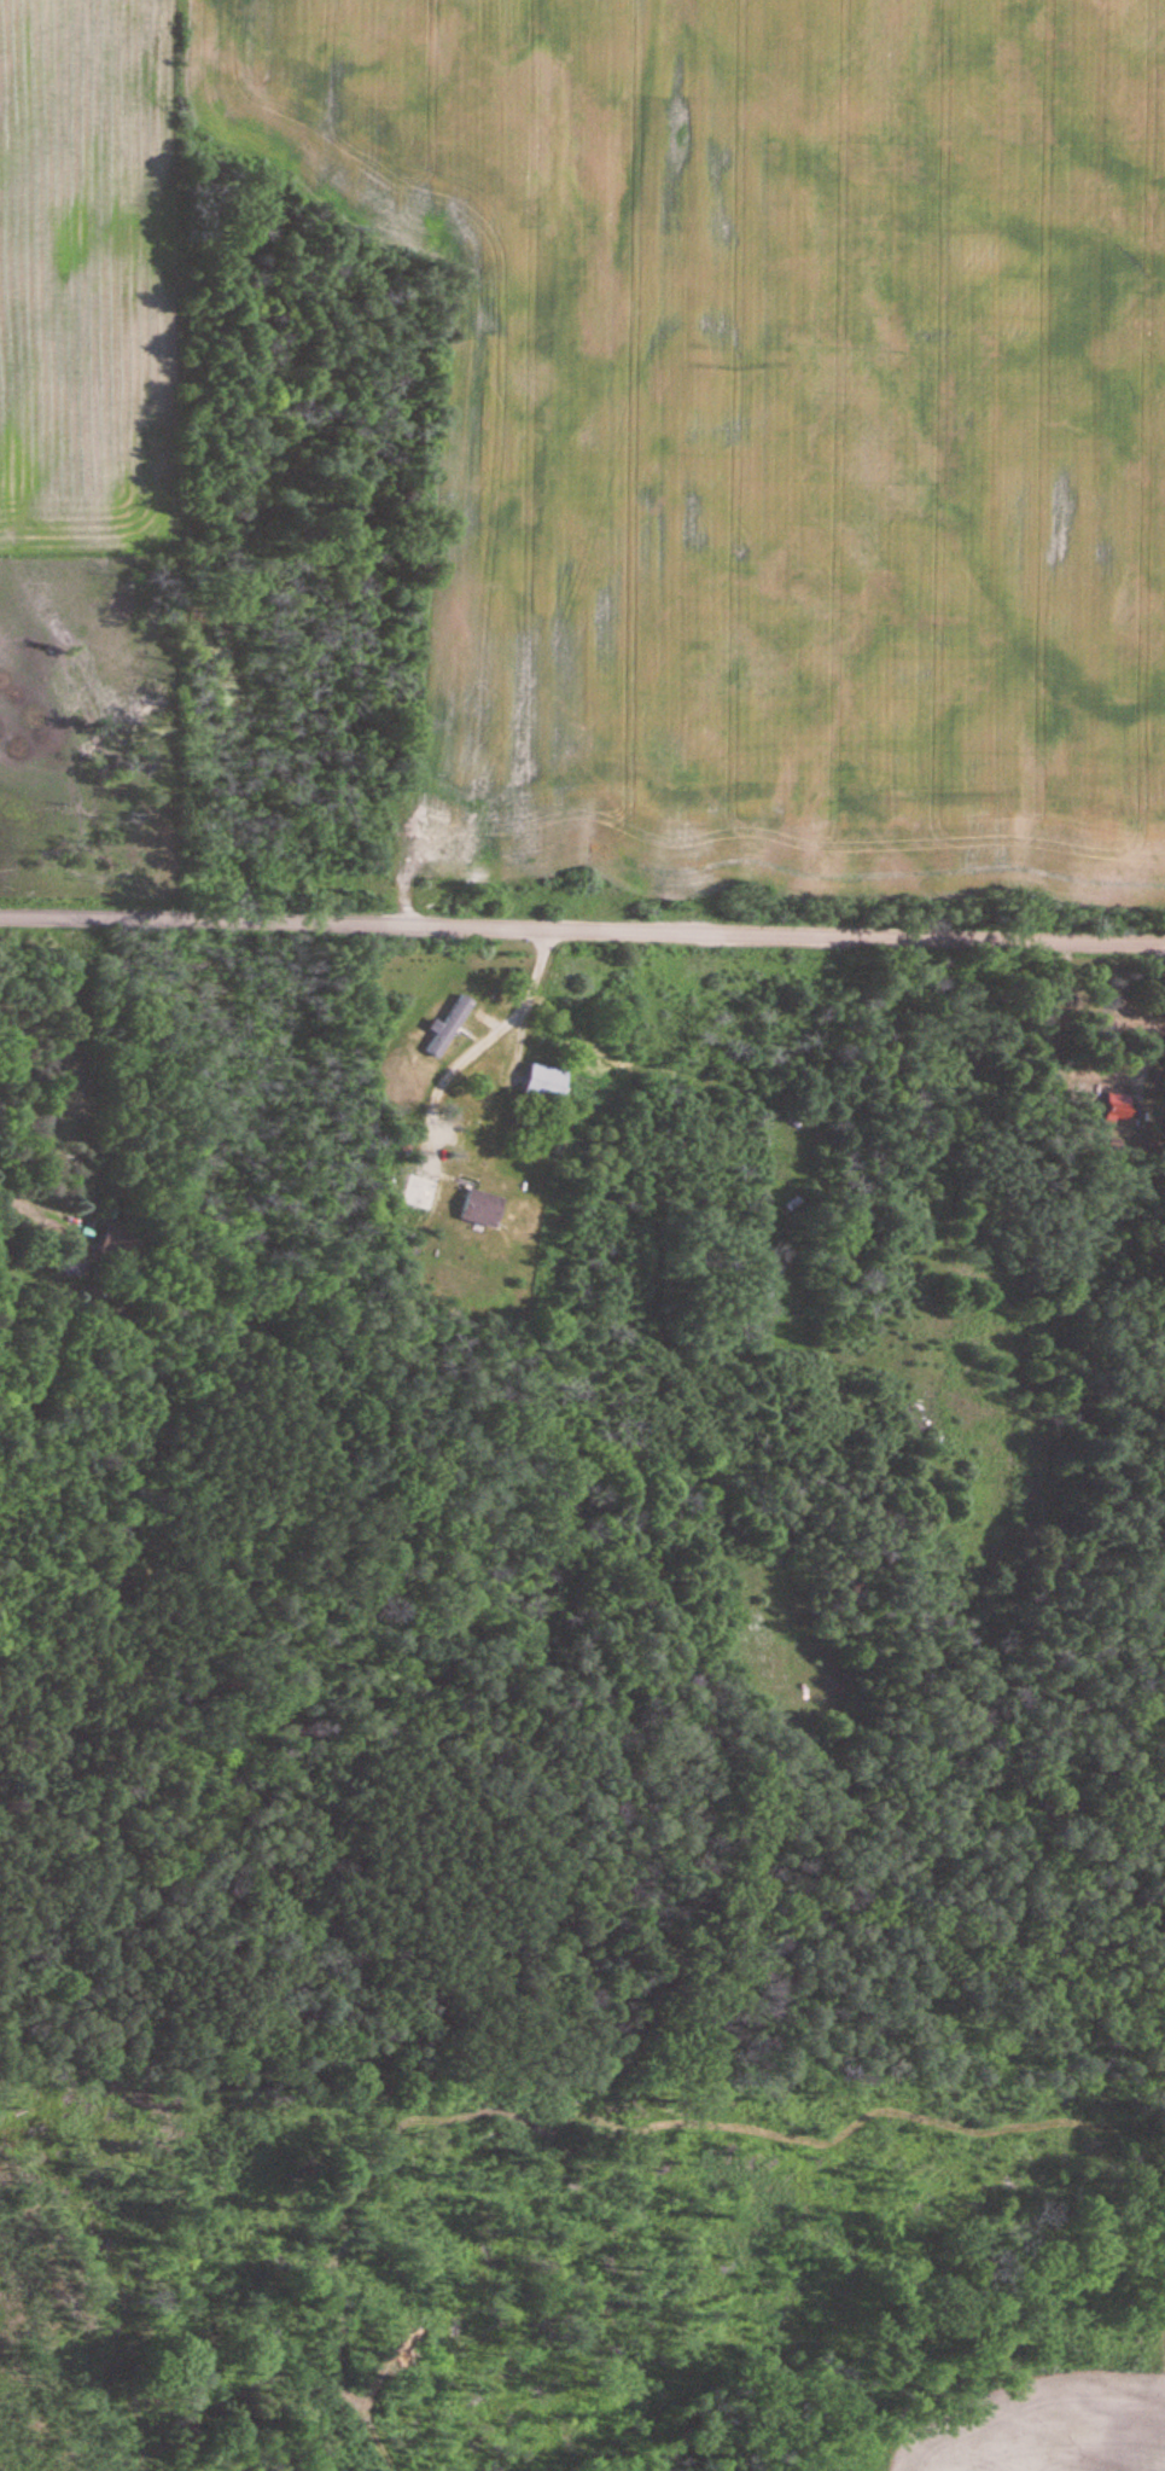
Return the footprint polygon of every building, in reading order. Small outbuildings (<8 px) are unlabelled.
[(442,1025),(438,1023),(423,1049),(440,1059),(473,1001),(460,993),(442,1025)] [(566,1069),(528,1065),(525,1096),(563,1100),(566,1069)] [(1108,1119),(1131,1119),(1131,1094),(1108,1094),(1108,1119)] [(503,1197),(467,1190),(461,1221),(497,1228),(503,1197)] [(140,1230),(105,1223),(100,1249),(134,1256),(140,1230)]
